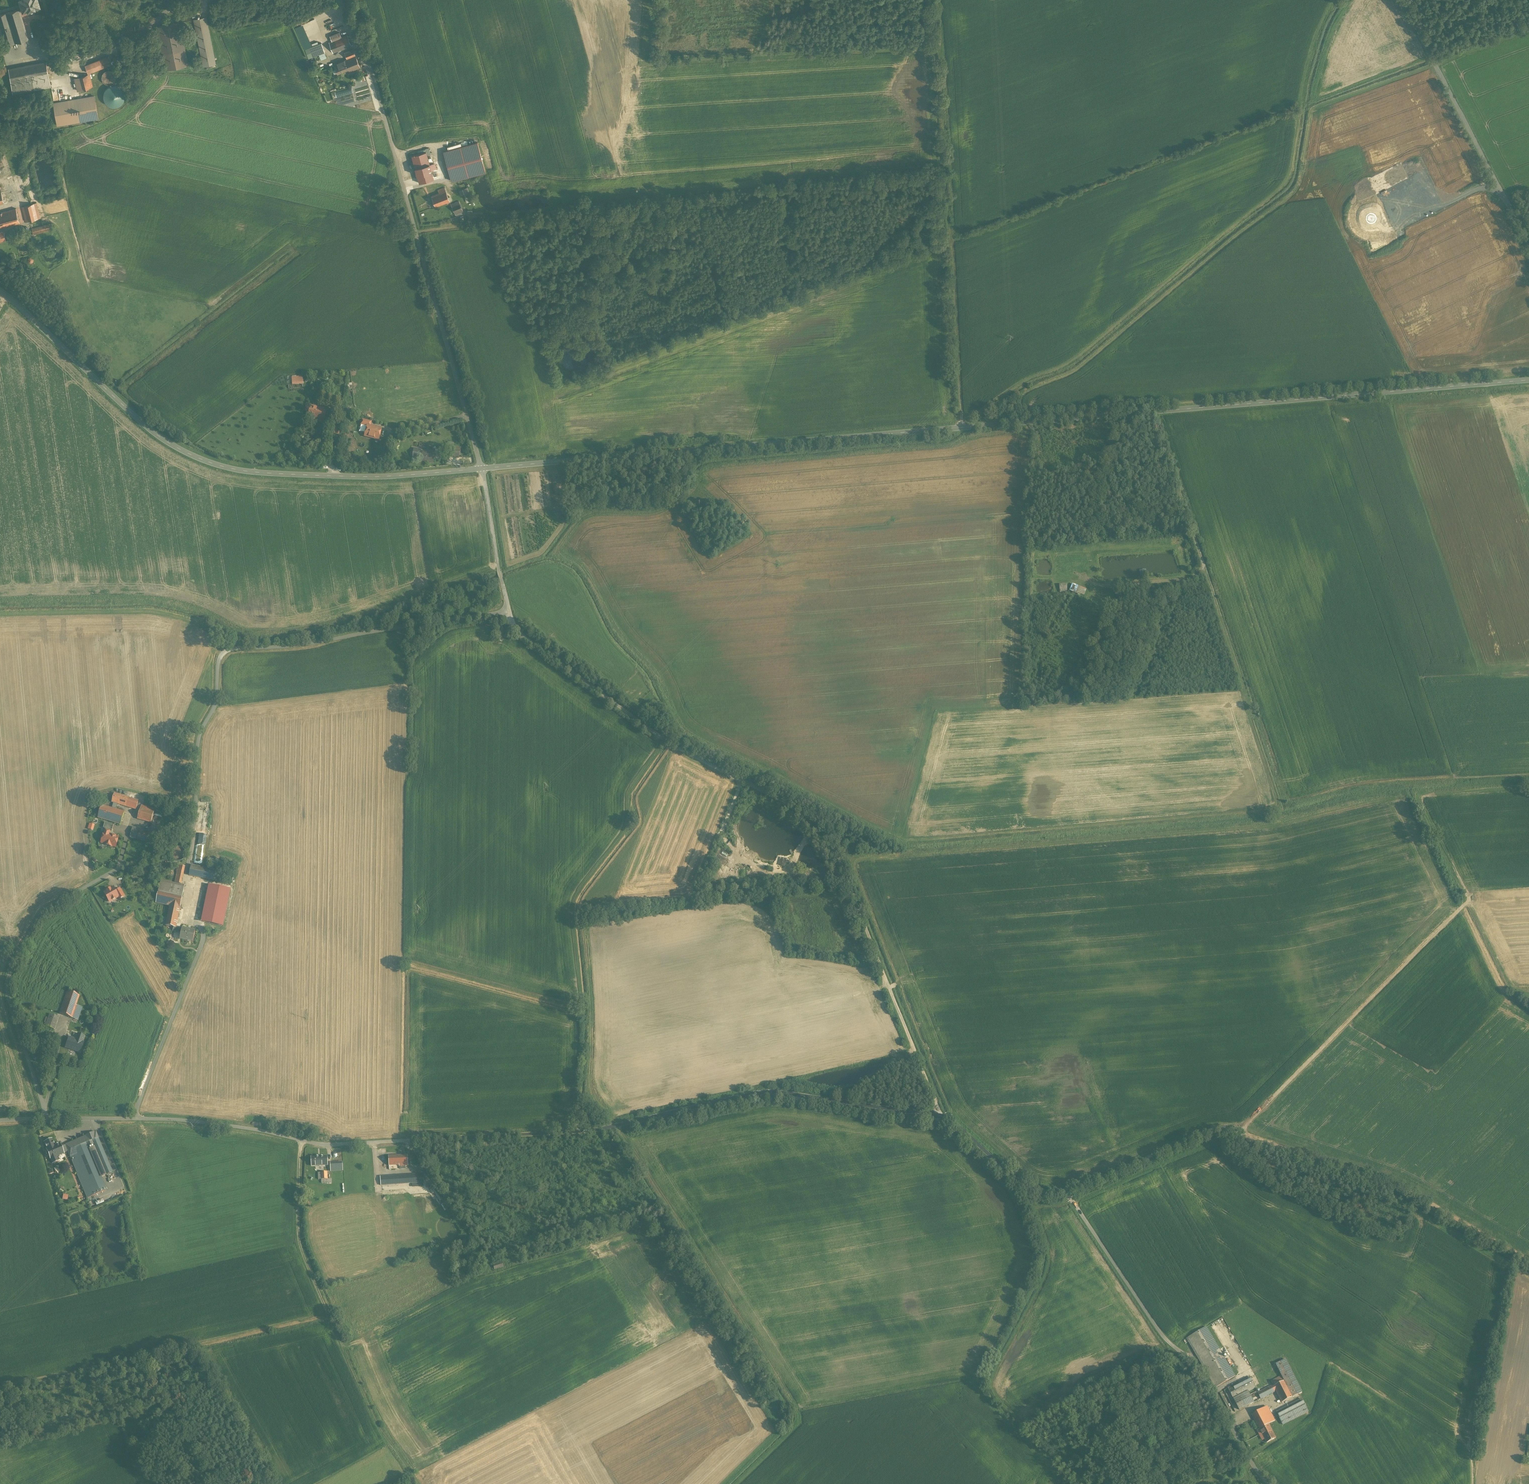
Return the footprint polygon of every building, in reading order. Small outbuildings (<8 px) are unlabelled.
[(21,8),(19,9),(19,11),(22,10),(39,5),(37,0),(18,0),(21,8)] [(19,11),(19,9),(0,14),(0,30),(5,45),(27,38),(19,11)] [(206,17),(194,19),(203,65),(216,63),(206,17)] [(185,48),(179,22),(157,27),(162,53),(185,48)] [(333,52),(352,44),(347,33),(341,35),(339,31),(330,35),(332,39),(328,41),(333,52)] [(303,47),(307,57),(324,52),(321,42),(303,47)] [(185,48),(162,53),(166,69),(188,64),(185,48)] [(347,58),(355,55),(352,49),(344,52),(347,58)] [(84,52),(68,55),(70,63),(86,61),(84,52)] [(360,67),(355,55),(347,58),(338,62),(339,62),(334,64),(338,73),(349,68),(350,71),(360,67)] [(109,56),(85,65),(88,72),(112,63),(109,56)] [(46,62),(8,68),(12,89),(12,93),(48,87),(51,86),(46,62)] [(113,71),(110,70),(108,70),(105,71),(103,73),(102,75),(102,78),(102,80),(104,82),(106,84),(109,84),(111,84),(114,82),(115,80),(116,78),(116,75),(115,73),(113,71)] [(89,74),(75,78),(78,90),(93,86),(89,74)] [(119,86),(117,85),(115,85),(112,85),(110,86),(108,87),(106,89),(105,91),(104,93),(103,96),(104,98),(105,101),(106,103),(108,104),(110,105),(112,106),(115,106),(117,106),(120,105),(122,103),(123,101),(124,99),(125,97),(125,94),(124,92),(123,90),(121,88),(119,86)] [(94,95),(54,103),(57,125),(98,117),(94,95)] [(477,142),(443,151),(451,180),(485,171),(477,142)] [(426,151),(412,155),(419,183),(433,179),(427,155),(426,151)] [(466,186),(462,188),(469,206),(476,203),(472,194),(470,195),(466,186)] [(449,200),(444,187),(438,190),(439,193),(432,196),(435,206),(449,200)] [(463,211),(459,201),(451,204),(455,214),(463,211)] [(36,202),(22,206),(26,221),(40,217),(36,202)] [(0,212),(0,225),(1,225),(1,227),(20,222),(16,208),(0,212)] [(52,223),(32,228),(33,233),(53,228),(52,223)] [(320,409),(311,406),(308,418),(321,422),(324,423),(325,419),(326,414),(327,411),(320,409)] [(370,427),(368,427),(367,427),(367,430),(365,431),(365,433),(366,435),(369,435),(369,438),(379,440),(381,430),(370,427)] [(461,448),(447,446),(445,456),(459,458),(461,448)] [(422,450),(415,449),(415,450),(414,450),(413,451),(414,451),(414,455),(413,455),(412,456),(414,457),(413,457),(418,458),(418,460),(433,463),(433,461),(435,455),(434,455),(435,452),(423,450),(422,450)] [(1069,591),(1084,595),(1086,588),(1071,584),(1069,591)] [(139,801),(115,794),(112,803),(114,803),(112,809),(116,810),(118,805),(137,810),(139,801)] [(155,809),(141,805),(138,819),(151,823),(155,809)] [(112,809),(102,806),(98,818),(120,825),(124,812),(116,810),(112,809)] [(177,813),(174,812),(172,812),(170,813),(169,814),(167,816),(166,819),(167,821),(168,823),(170,825),(172,826),(174,826),(177,825),(178,824),(180,823),(181,819),(180,817),(179,814),(177,813)] [(103,828),(106,829),(110,830),(112,831),(114,825),(105,823),(103,828)] [(156,834),(137,828),(134,838),(153,844),(156,834)] [(105,833),(104,833),(101,843),(105,844),(105,845),(112,847),(112,846),(116,847),(119,837),(109,835),(110,830),(106,829),(105,833)] [(178,861),(179,861),(181,861),(183,860),(184,859),(185,857),(185,855),(185,853),(185,852),(184,850),(183,849),(181,848),(179,847),(177,848),(176,848),(174,849),(173,850),(172,852),(171,854),(172,855),(172,857),(173,859),(174,860),(176,861),(178,861)] [(185,867),(179,865),(175,883),(181,884),(185,867)] [(217,871),(191,865),(189,876),(215,880),(217,871)] [(176,928),(185,886),(174,884),(161,881),(156,903),(170,906),(165,925),(173,927),(176,928)] [(214,885),(203,884),(198,916),(209,919),(214,885)] [(107,891),(104,893),(110,902),(118,897),(119,897),(116,892),(113,888),(110,890),(110,889),(107,891)] [(124,896),(120,889),(116,892),(119,897),(118,897),(119,899),(124,896)] [(192,942),(195,931),(182,928),(182,929),(176,928),(173,927),(172,931),(181,933),(180,934),(182,935),(181,939),(192,942)] [(79,996),(67,991),(59,1014),(72,1018),(72,1017),(77,1019),(82,1007),(76,1005),(79,996)] [(58,1017),(50,1014),(48,1018),(47,1024),(45,1027),(54,1030),(58,1017)] [(80,1052),(85,1036),(76,1033),(74,1039),(69,1037),(65,1047),(80,1052)] [(113,1172),(96,1132),(65,1145),(68,1151),(67,1151),(87,1198),(107,1190),(89,1146),(93,1145),(105,1175),(113,1172)] [(54,1146),(51,1140),(45,1143),(47,1149),(46,1149),(52,1163),(58,1161),(56,1157),(63,1154),(63,1153),(67,1151),(68,1151),(65,1145),(60,1147),(59,1144),(54,1146)] [(407,1155),(388,1156),(389,1165),(399,1165),(399,1166),(407,1166),(407,1155)] [(327,1156),(311,1157),(311,1166),(327,1165),(327,1156)] [(425,1187),(424,1171),(381,1174),(382,1184),(401,1183),(401,1188),(409,1188),(408,1182),(413,1181),(414,1188),(425,1187)] [(327,1172),(318,1173),(319,1179),(321,1179),(322,1183),(332,1183),(331,1179),(327,1179),(327,1172)] [(506,1264),(504,1258),(495,1260),(496,1266),(506,1264)] [(1208,1326),(1189,1337),(1217,1387),(1236,1376),(1208,1326)] [(1273,1385),(1257,1393),(1260,1399),(1276,1391),(1282,1402),(1302,1392),(1285,1360),(1275,1364),(1282,1376),(1271,1381),(1273,1385)] [(1256,1385),(1251,1376),(1229,1387),(1239,1407),(1255,1399),(1250,1389),(1256,1385)] [(1301,1399),(1276,1412),(1283,1424),(1308,1411),(1301,1399)] [(1252,1415),(1259,1429),(1269,1424),(1274,1421),(1267,1407),(1252,1415)] [(1276,1438),(1269,1424),(1259,1429),(1266,1442),(1276,1438)]
